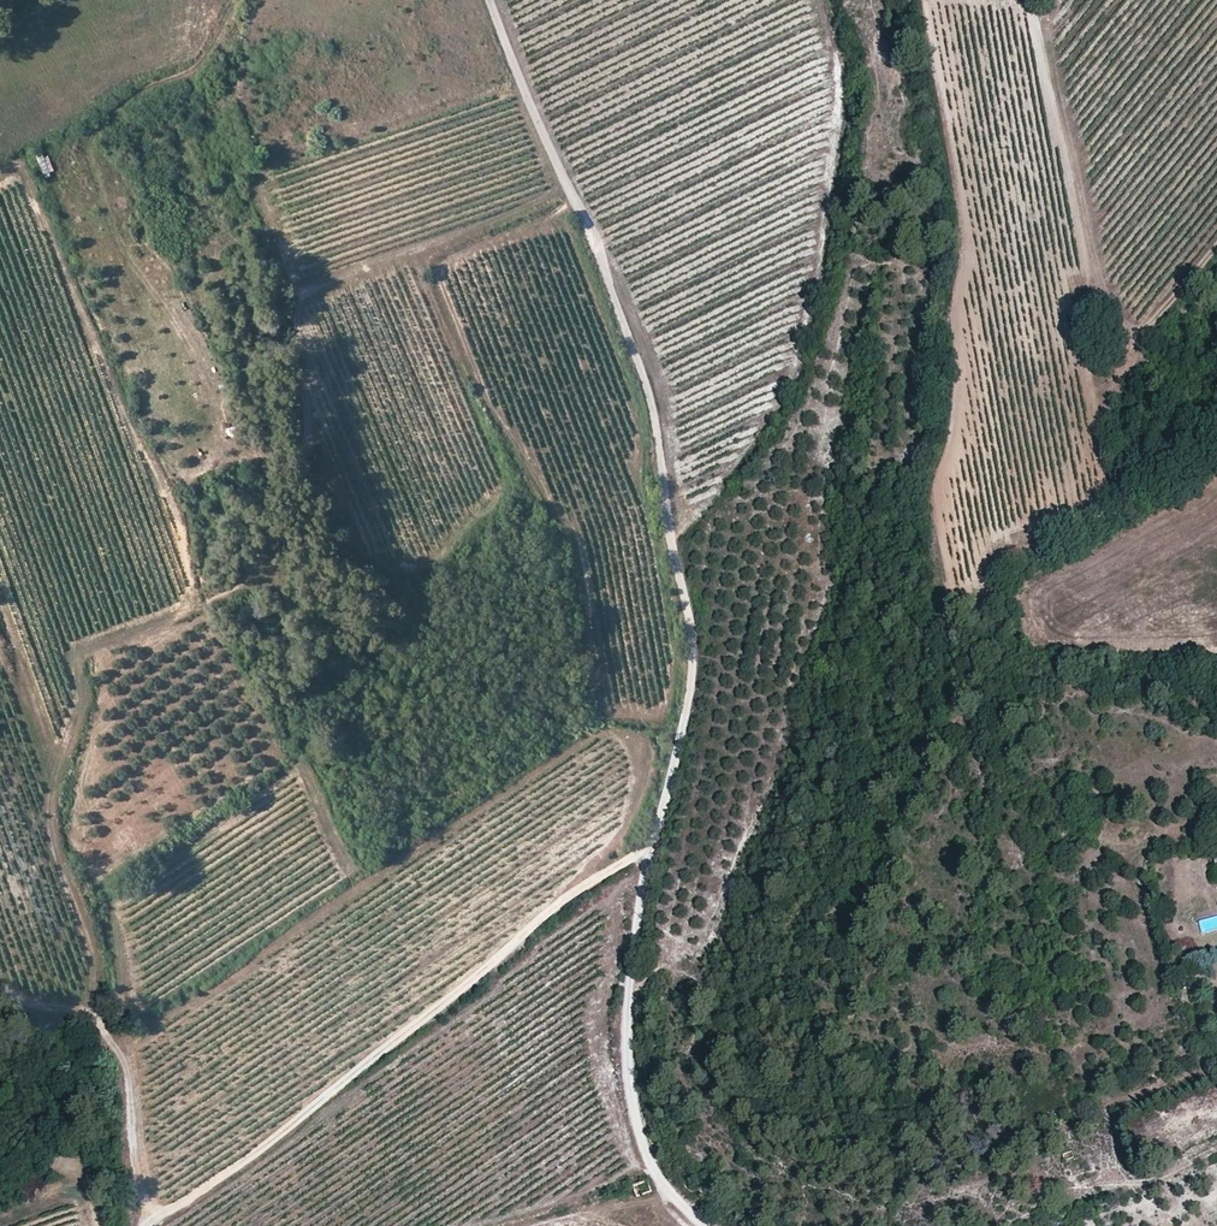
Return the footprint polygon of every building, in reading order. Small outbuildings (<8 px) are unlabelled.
[(1067,1185),(1072,1183),(1069,1171),(1062,1172),(1067,1185)] [(631,1186),(636,1200),(654,1193),(649,1179),(631,1186)]
